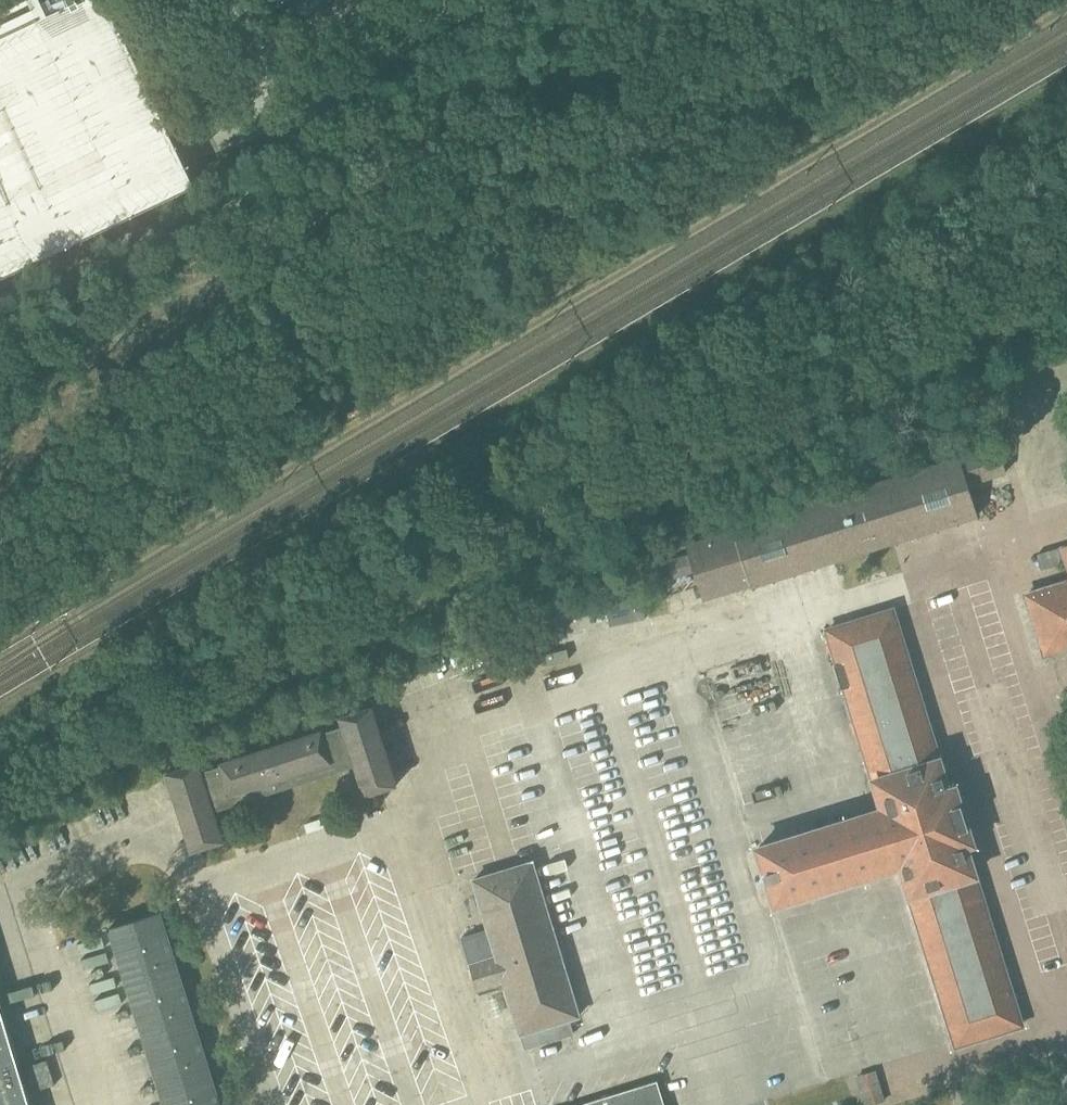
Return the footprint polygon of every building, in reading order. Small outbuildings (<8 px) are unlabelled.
[(162,199),(194,183),(187,169),(106,0),(70,0),(57,6),(48,11),(43,0),(18,0),(0,8),(0,277),(162,199)] [(751,586),(820,564),(978,515),(968,483),(1006,471),(998,445),(733,528),(734,531),(687,545),(690,555),(667,562),(672,578),(695,571),(703,598),(750,583),(751,586)] [(1063,546),(1037,554),(1042,569),(1066,561),(1066,544),(1063,546)] [(1027,594),(1045,653),(1066,647),(1066,582),(1027,594)] [(946,780),(913,675),(893,610),(828,630),(883,809),(758,848),(758,849),(775,905),(901,866),(957,1045),(1022,1025),(966,845),(973,843),(955,787),(959,786),(956,776),(946,780)] [(340,716),(343,725),(323,732),(322,729),(221,762),(222,764),(202,770),(199,761),(167,772),(192,851),(224,840),(214,810),(221,808),(224,815),(233,812),(231,805),(339,770),(341,777),(350,774),(351,774),(349,767),(355,765),(365,795),(397,784),(372,706),(340,716)] [(474,879),(478,893),(489,929),(462,937),(478,990),(498,984),(500,989),(507,987),(521,1034),(526,1048),(574,1033),(569,1019),(579,1016),(533,861),(474,879)] [(149,1055),(164,1104),(222,1104),(161,912),(109,928),(149,1055)] [(0,1006),(0,1104),(30,1104),(0,1006)] [(658,1080),(577,1104),(665,1104),(658,1080)]
